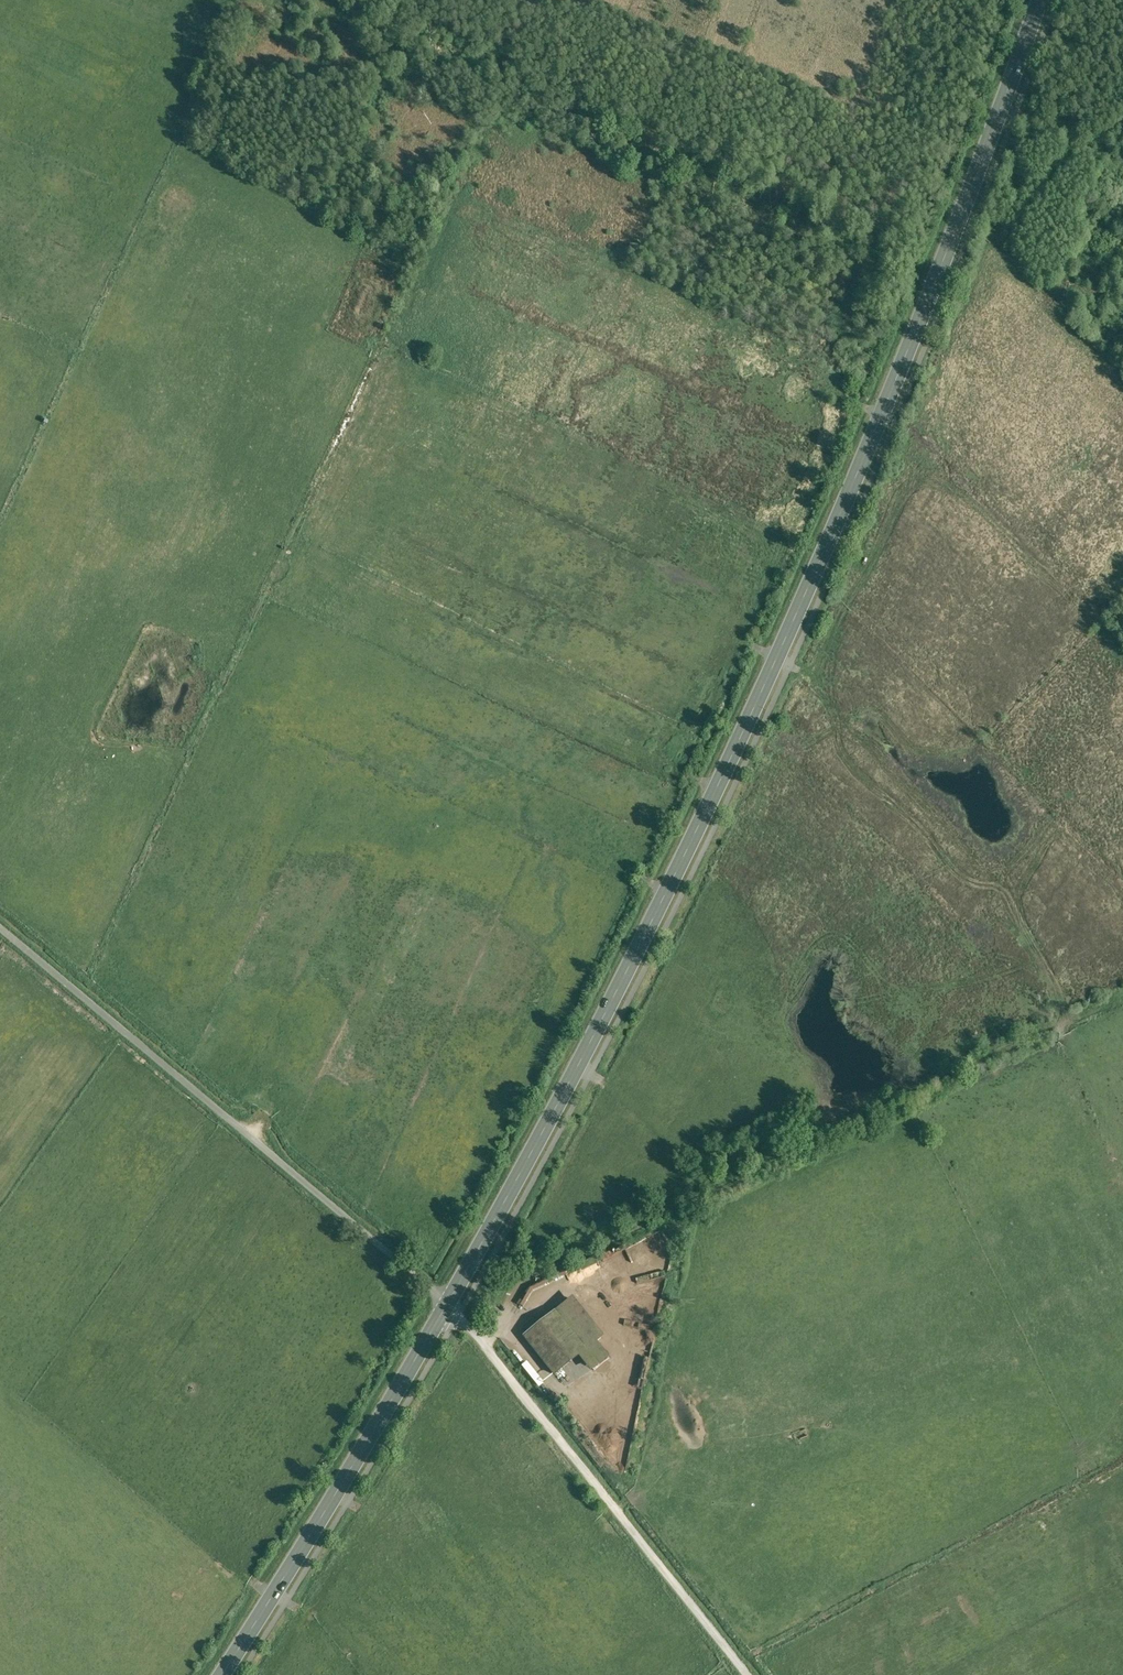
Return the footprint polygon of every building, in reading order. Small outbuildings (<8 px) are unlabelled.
[(571,1299),(524,1336),(555,1375),(581,1354),(593,1369),(609,1357),(597,1342),(602,1338),(571,1299)]
